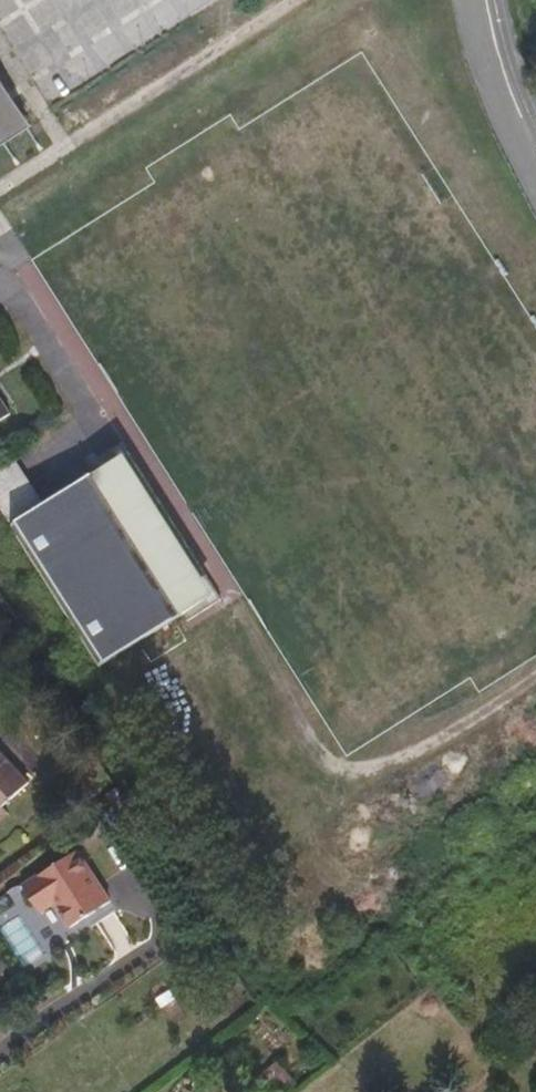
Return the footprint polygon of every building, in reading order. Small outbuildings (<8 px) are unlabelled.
[(0,76),(0,143),(31,124),(0,76)] [(0,394),(0,422),(13,414),(0,394)] [(93,475),(128,452),(121,443),(97,458),(92,453),(83,460),(93,475)] [(93,475),(182,615),(216,594),(128,452),(93,475)] [(16,462),(0,473),(0,502),(11,519),(40,500),(16,462)] [(182,615),(93,475),(9,528),(97,667),(182,615)] [(187,622),(222,600),(216,594),(182,615),(187,622)] [(0,749),(0,822),(10,813),(4,805),(30,781),(0,749)] [(137,817),(118,787),(106,796),(125,825),(137,817)] [(123,888),(88,840),(37,878),(48,895),(62,885),(68,894),(84,917),(123,888)] [(55,904),(68,894),(62,885),(48,895),(55,904)]
